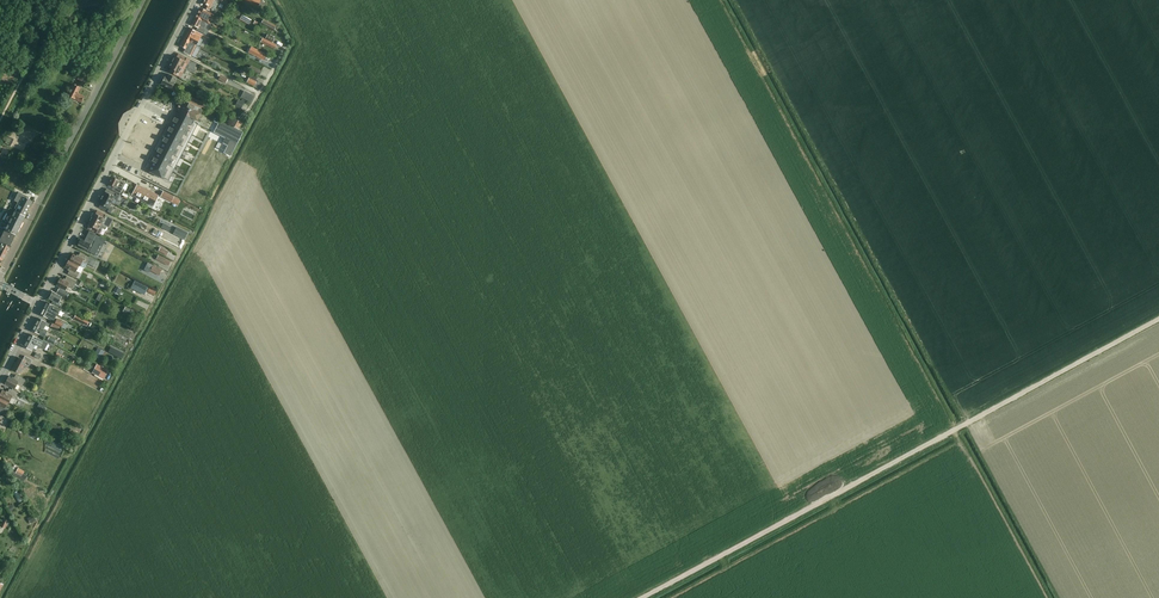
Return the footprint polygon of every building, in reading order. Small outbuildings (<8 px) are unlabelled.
[(203,3),(207,5),(205,8),(215,14),(216,10),(216,9),(215,9),(219,2),(215,0),(204,0),(203,3)] [(255,7),(257,8),(260,1),(259,0),(241,0),(255,7)] [(200,8),(195,17),(204,21),(209,24),(214,15),(200,8)] [(201,26),(204,21),(195,17),(191,24),(197,27),(196,30),(203,34),(205,30),(204,28),(201,26)] [(263,19),(261,23),(273,30),(276,26),(263,19)] [(190,28),(184,39),(196,45),(202,34),(190,28)] [(260,42),(274,49),(276,45),(262,38),(260,42)] [(191,56),(196,45),(184,39),(180,46),(184,48),(182,52),(191,56)] [(263,60),(266,54),(251,46),(248,52),(263,60)] [(175,56),(172,62),(187,70),(189,65),(187,64),(190,60),(178,54),(176,57),(175,56)] [(172,62),(169,68),(170,69),(169,72),(180,78),(183,73),(184,74),(187,70),(172,62)] [(250,66),(248,69),(259,75),(261,71),(250,66)] [(83,82),(86,77),(80,74),(77,79),(83,82)] [(174,91),(180,80),(167,74),(166,77),(164,76),(160,84),(171,89),(174,91)] [(249,78),(247,83),(254,86),(253,87),(257,89),(259,89),(261,84),(256,82),(249,78)] [(82,103),(85,96),(78,93),(81,88),(73,84),(68,96),(75,99),(82,103)] [(251,92),(245,95),(249,101),(255,98),(251,92)] [(191,103),(202,108),(204,102),(194,97),(191,103)] [(174,119),(148,170),(164,179),(168,181),(197,124),(193,122),(194,119),(197,121),(202,110),(201,109),(200,108),(190,104),(186,101),(185,101),(181,99),(180,101),(176,110),(178,111),(176,116),(174,119)] [(231,125),(237,129),(241,123),(234,119),(231,125)] [(220,125),(215,133),(226,139),(237,144),(243,133),(221,121),(220,125)] [(226,139),(223,144),(229,147),(226,152),(231,155),(237,144),(226,139)] [(181,182),(184,175),(177,171),(173,178),(181,182)] [(115,179),(112,178),(109,184),(114,187),(112,190),(120,194),(125,183),(115,178),(115,179)] [(153,206),(158,195),(137,184),(132,195),(153,206)] [(102,197),(112,203),(114,199),(117,200),(120,195),(108,189),(106,192),(105,192),(102,197)] [(174,197),(163,191),(160,196),(171,202),(174,197)] [(16,234),(25,217),(32,201),(23,197),(24,195),(18,192),(14,201),(17,203),(14,209),(16,209),(15,212),(12,216),(11,215),(10,216),(9,216),(7,220),(8,221),(7,222),(9,223),(8,226),(2,222),(0,226),(0,227),(3,228),(16,234)] [(110,207),(112,203),(102,197),(99,203),(100,204),(99,207),(110,213),(113,208),(110,207)] [(94,213),(91,219),(109,228),(114,219),(97,210),(95,214),(94,213)] [(109,228),(91,219),(88,225),(89,225),(88,228),(99,235),(102,230),(105,231),(106,230),(108,228),(109,228)] [(9,247),(16,234),(3,228),(0,227),(0,231),(1,231),(2,229),(4,230),(0,239),(0,242),(9,247)] [(176,227),(172,234),(180,238),(184,231),(176,227)] [(80,239),(77,245),(86,250),(86,251),(87,251),(94,254),(99,244),(102,246),(105,240),(89,231),(84,241),(82,240),(82,239),(81,239),(80,239)] [(9,247),(0,242),(0,249),(6,252),(9,247)] [(69,261),(79,266),(80,267),(83,261),(86,263),(87,263),(93,267),(96,261),(89,257),(80,252),(78,256),(77,256),(73,254),(71,257),(70,257),(70,258),(69,261)] [(168,266),(170,261),(158,255),(156,259),(168,266)] [(76,271),(79,266),(69,261),(68,260),(65,267),(66,268),(67,268),(69,269),(69,271),(68,274),(76,278),(79,272),(76,271)] [(147,262),(144,270),(149,273),(150,271),(159,275),(161,270),(153,265),(147,262)] [(58,286),(60,287),(57,292),(67,298),(69,294),(64,292),(65,290),(66,290),(68,286),(73,289),(77,281),(67,276),(65,279),(63,280),(60,279),(56,285),(57,285),(57,286),(58,286)] [(134,280),(131,287),(145,294),(148,288),(134,280)] [(59,302),(62,297),(52,292),(49,298),(53,301),(52,302),(60,307),(62,303),(59,302)] [(138,303),(149,308),(152,302),(141,297),(138,303)] [(58,316),(61,309),(47,302),(43,308),(58,316)] [(125,307),(123,311),(130,315),(132,310),(125,307)] [(53,321),(54,318),(56,315),(52,313),(43,308),(40,314),(49,319),(53,321)] [(76,315),(74,318),(82,323),(84,319),(81,317),(76,315)] [(46,330),(48,327),(49,324),(47,322),(47,323),(38,318),(35,324),(44,329),(46,330)] [(44,329),(35,324),(32,330),(40,335),(44,337),(47,331),(46,330),(44,329)] [(27,340),(35,345),(38,346),(43,349),(46,343),(41,340),(38,338),(30,334),(27,340)] [(38,346),(35,345),(27,340),(23,346),(35,352),(36,349),(38,346)] [(111,347),(108,352),(115,355),(117,350),(111,347)] [(98,348),(95,353),(102,356),(104,351),(98,348)] [(29,367),(32,360),(25,356),(23,359),(19,357),(15,364),(14,364),(12,369),(20,373),(24,365),(29,367)] [(108,370),(97,365),(93,373),(104,379),(108,370)] [(22,387),(26,380),(16,375),(14,378),(12,378),(8,377),(5,383),(15,388),(17,384),(22,387)] [(8,402),(9,403),(12,397),(15,399),(18,393),(9,389),(8,392),(6,393),(2,390),(0,394),(0,398),(8,402)] [(0,398),(0,412),(5,415),(8,409),(5,407),(8,402),(0,398)] [(8,419),(1,415),(0,417),(0,423),(5,425),(8,419)] [(28,429),(26,434),(35,438),(38,433),(28,429)] [(18,468),(15,473),(21,477),(24,471),(18,468)] [(34,515),(28,518),(31,524),(37,521),(34,515)] [(5,528),(9,521),(4,518),(0,526),(5,528)]
